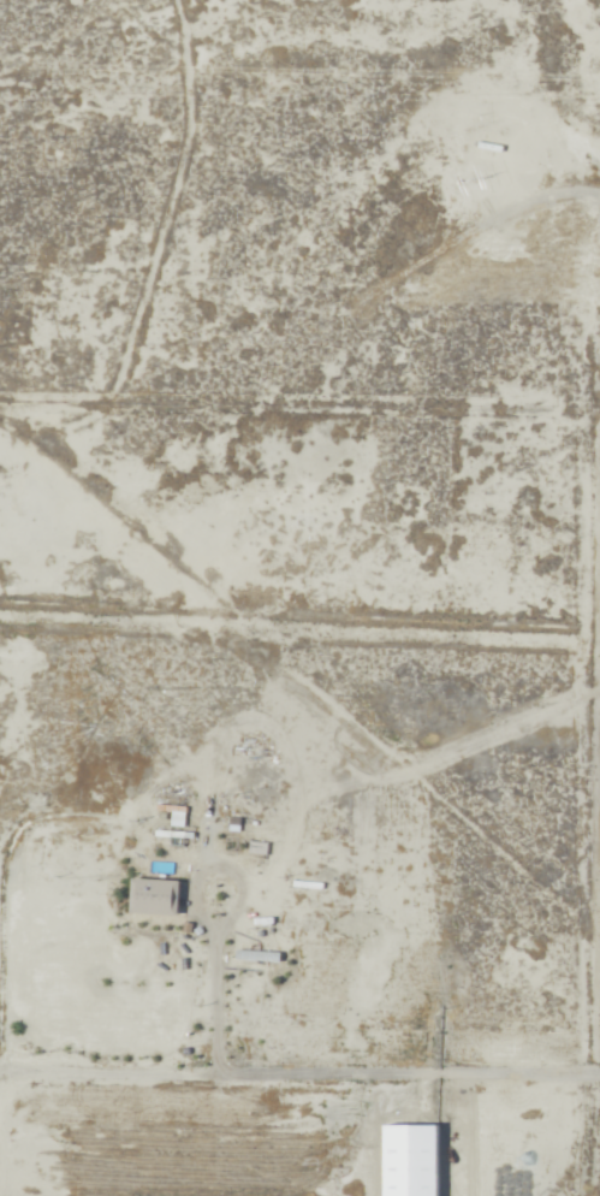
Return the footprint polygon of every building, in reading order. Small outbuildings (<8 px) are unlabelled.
[(178,915),(179,881),(131,880),(130,914),(178,915)]
